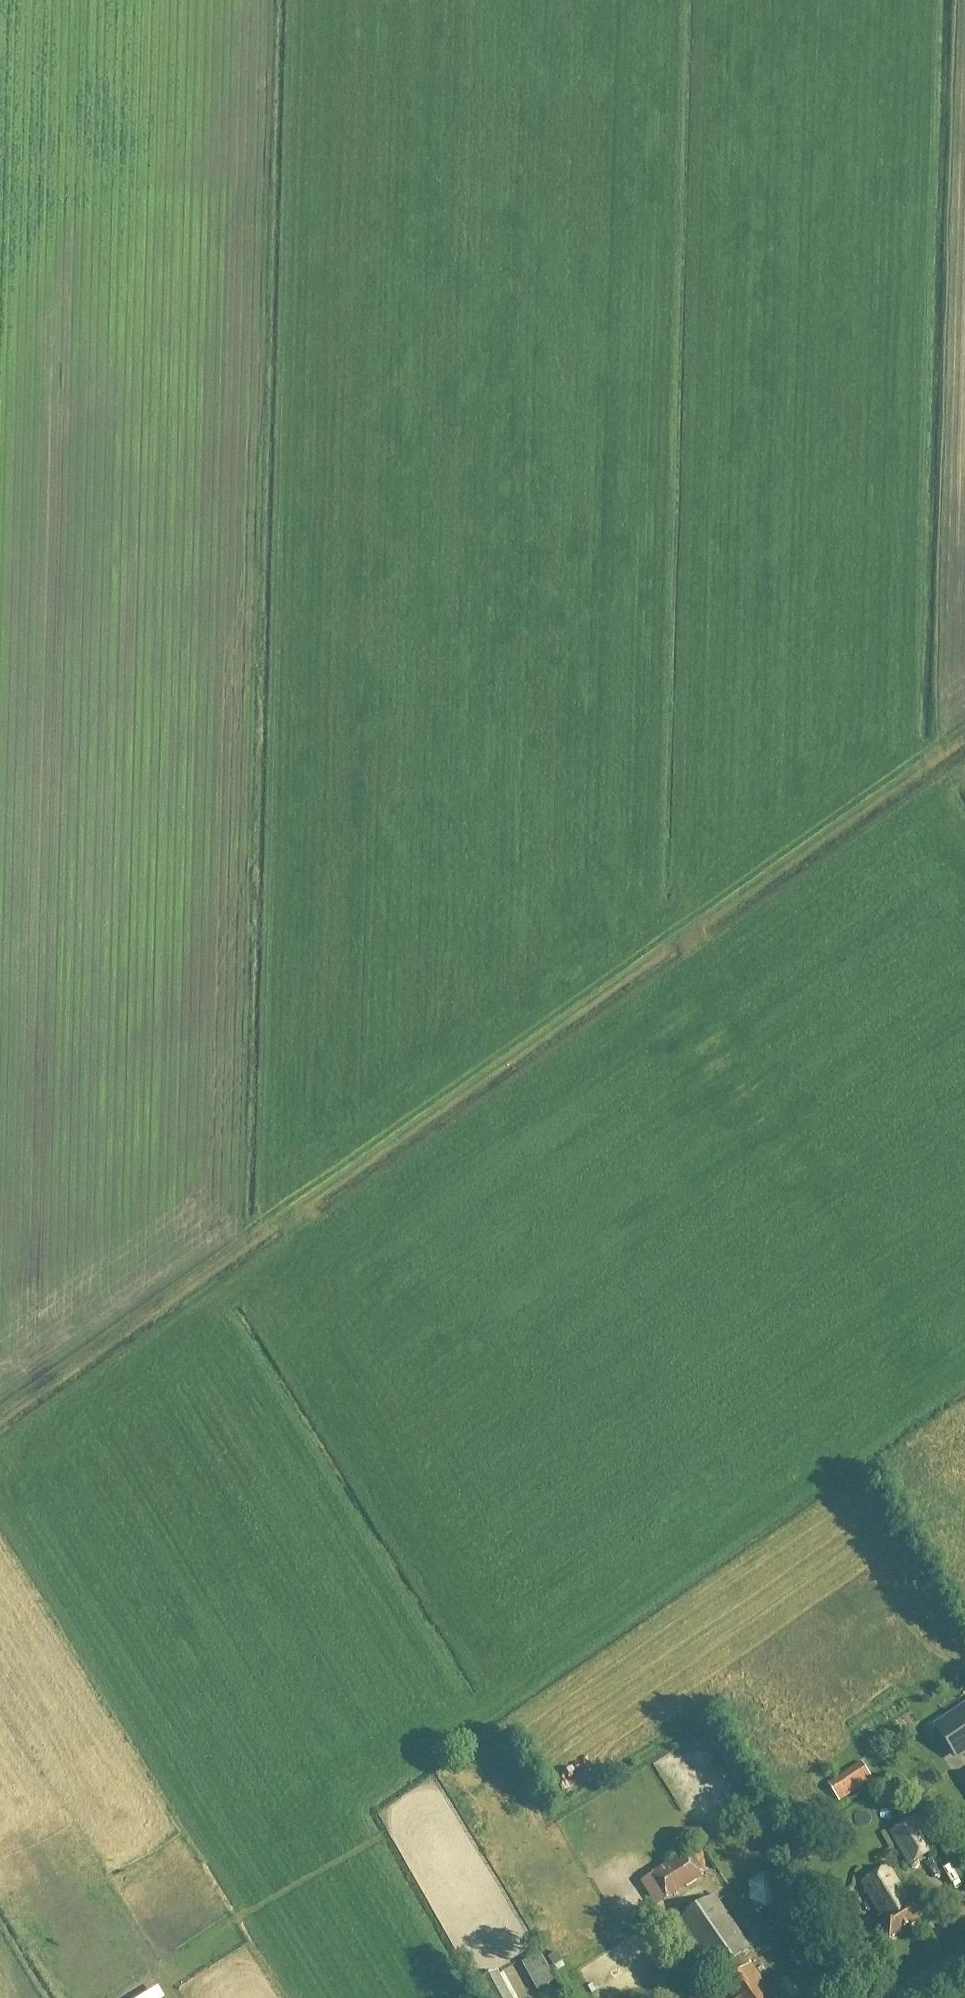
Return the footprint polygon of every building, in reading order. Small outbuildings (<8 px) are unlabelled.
[(956,1762),(964,1756),(964,1702),(931,1726),(956,1762)] [(825,1784),(837,1801),(871,1780),(860,1763),(825,1784)] [(932,1848),(912,1818),(888,1833),(909,1864),(932,1848)] [(643,1882),(656,1907),(709,1879),(696,1854),(643,1882)] [(908,1902),(887,1868),(860,1884),(881,1918),(877,1920),(888,1939),(923,1918),(911,1900),(908,1902)] [(751,1883),(757,1893),(753,1895),(764,1910),(785,1896),(769,1871),(751,1883)] [(677,1921),(712,1973),(713,1975),(747,1952),(748,1948),(713,1897),(677,1921)] [(749,1966),(722,1984),(732,1997),(773,1997),(750,1965),(749,1966)] [(499,1977),(477,1988),(482,1997),(511,1997),(499,1977)]
